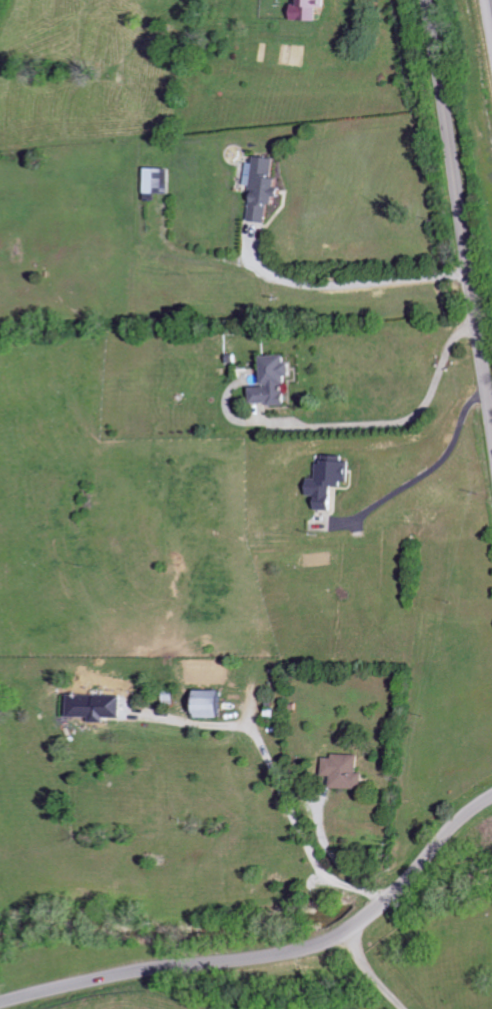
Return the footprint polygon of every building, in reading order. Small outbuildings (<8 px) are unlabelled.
[(305,4),(297,4),(297,20),(322,20),(322,7),(330,7),(330,0),(305,0),(305,4)] [(279,158),(258,156),(257,163),(250,162),(248,187),(257,188),(254,221),(271,223),(273,205),(282,205),(282,197),(288,197),(289,188),(284,187),(285,178),(277,177),(279,158)] [(148,193),(171,194),(171,168),(149,168),(148,193)] [(267,356),(268,387),(255,388),(256,405),(292,404),(291,376),(296,376),(296,364),(291,364),(291,355),(267,356)] [(319,510),(336,510),(338,487),(345,487),(346,482),(353,482),(354,458),(327,457),(327,463),(320,463),(319,478),(311,478),(310,496),(319,496),(319,510)] [(202,689),(203,717),(228,716),(227,688),(202,689)] [(73,716),(94,716),(94,722),(109,722),(109,717),(123,717),(124,694),(74,693),(73,716)] [(327,775),(338,775),(338,787),(368,788),(369,772),(361,772),(362,754),(336,753),(335,757),(327,757),(327,775)]
